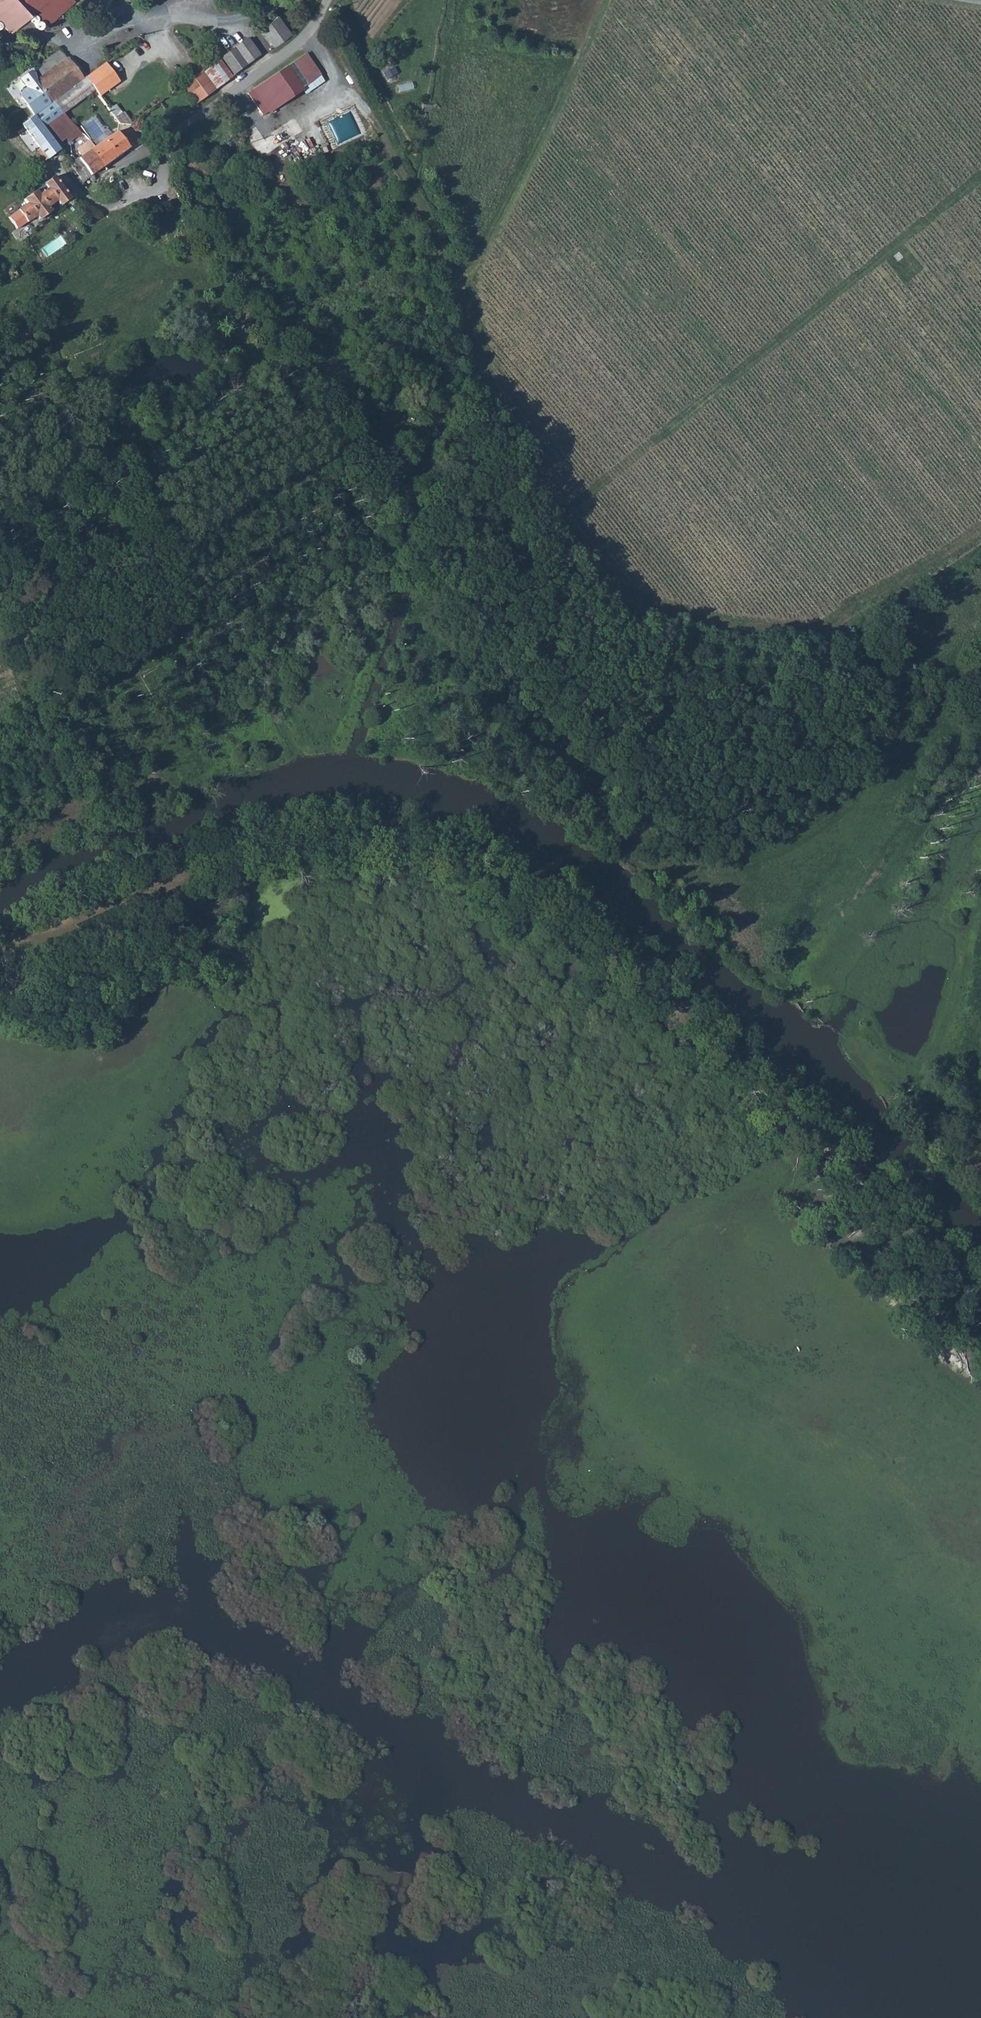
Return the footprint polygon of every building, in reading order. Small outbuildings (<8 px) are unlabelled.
[(10,32),(34,11),(46,25),(75,1),(74,0),(0,0),(0,22),(10,32)] [(278,17),(261,29),(274,47),(291,34),(278,17)] [(247,39),(222,57),(234,74),(259,57),(247,39)] [(55,43),(49,47),(53,52),(59,48),(55,43)] [(63,112),(74,104),(95,89),(86,77),(82,79),(61,51),(38,67),(44,75),(35,81),(59,109),(63,112)] [(305,53),(248,92),(263,114),(321,75),(305,53)] [(219,59),(202,70),(215,89),(231,76),(219,59)] [(95,89),(99,95),(119,81),(106,63),(86,77),(95,89)] [(28,80),(35,79),(35,70),(27,72),(28,80)] [(200,71),(183,83),(197,103),(216,90),(215,89),(202,70),(200,71)] [(34,116),(23,124),(47,158),(60,149),(57,145),(44,126),(57,117),(54,113),(59,109),(35,81),(22,91),(22,98),(34,116)] [(114,105),(108,108),(108,109),(117,123),(131,122),(124,112),(120,114),(114,105)] [(44,126),(57,145),(77,131),(63,112),(59,109),(54,113),(57,117),(44,126)] [(118,131),(94,149),(107,165),(131,149),(118,131)] [(94,149),(89,141),(77,149),(81,156),(75,160),(72,156),(67,160),(84,181),(107,165),(94,149)] [(27,203),(8,216),(17,228),(35,214),(38,218),(70,196),(55,176),(44,184),(47,189),(39,195),(35,190),(24,198),(27,203)] [(44,184),(35,190),(39,195),(47,189),(44,184)]
